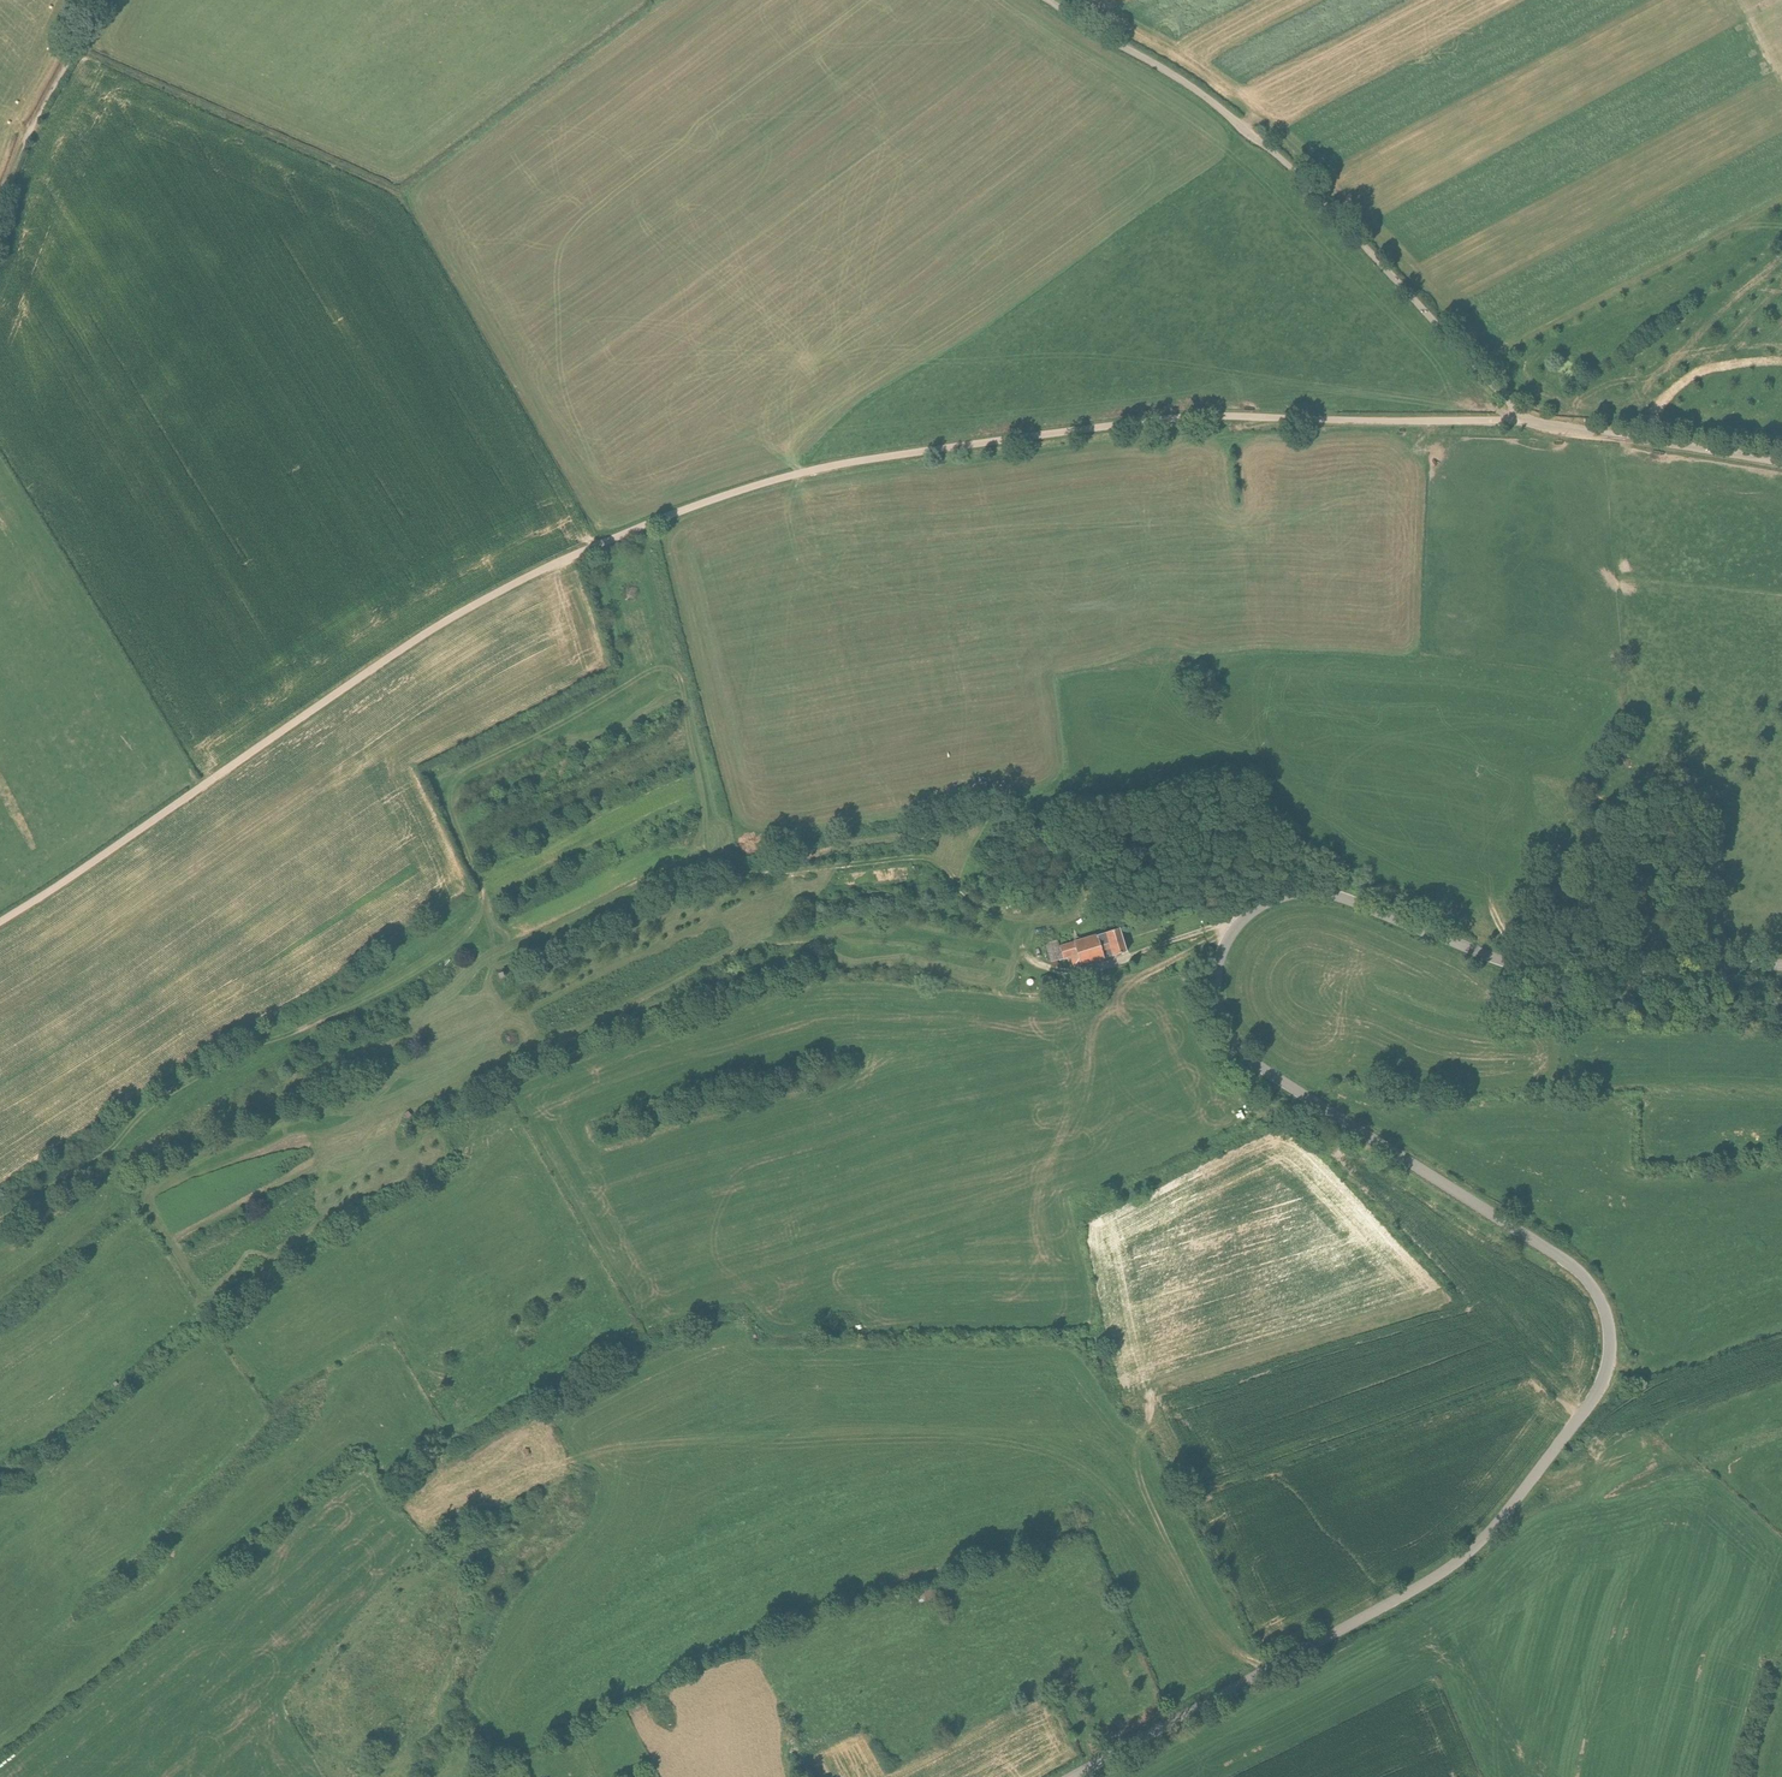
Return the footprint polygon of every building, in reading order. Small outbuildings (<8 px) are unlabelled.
[(1103,890),(1100,900),(1103,901),(1109,902),(1112,893),(1103,890)] [(1059,938),(1047,941),(1052,959),(1065,956),(1065,957),(1072,955),(1075,965),(1128,949),(1121,926),(1061,944),(1059,938)] [(943,1584),(918,1591),(922,1602),(946,1595),(943,1584)]
